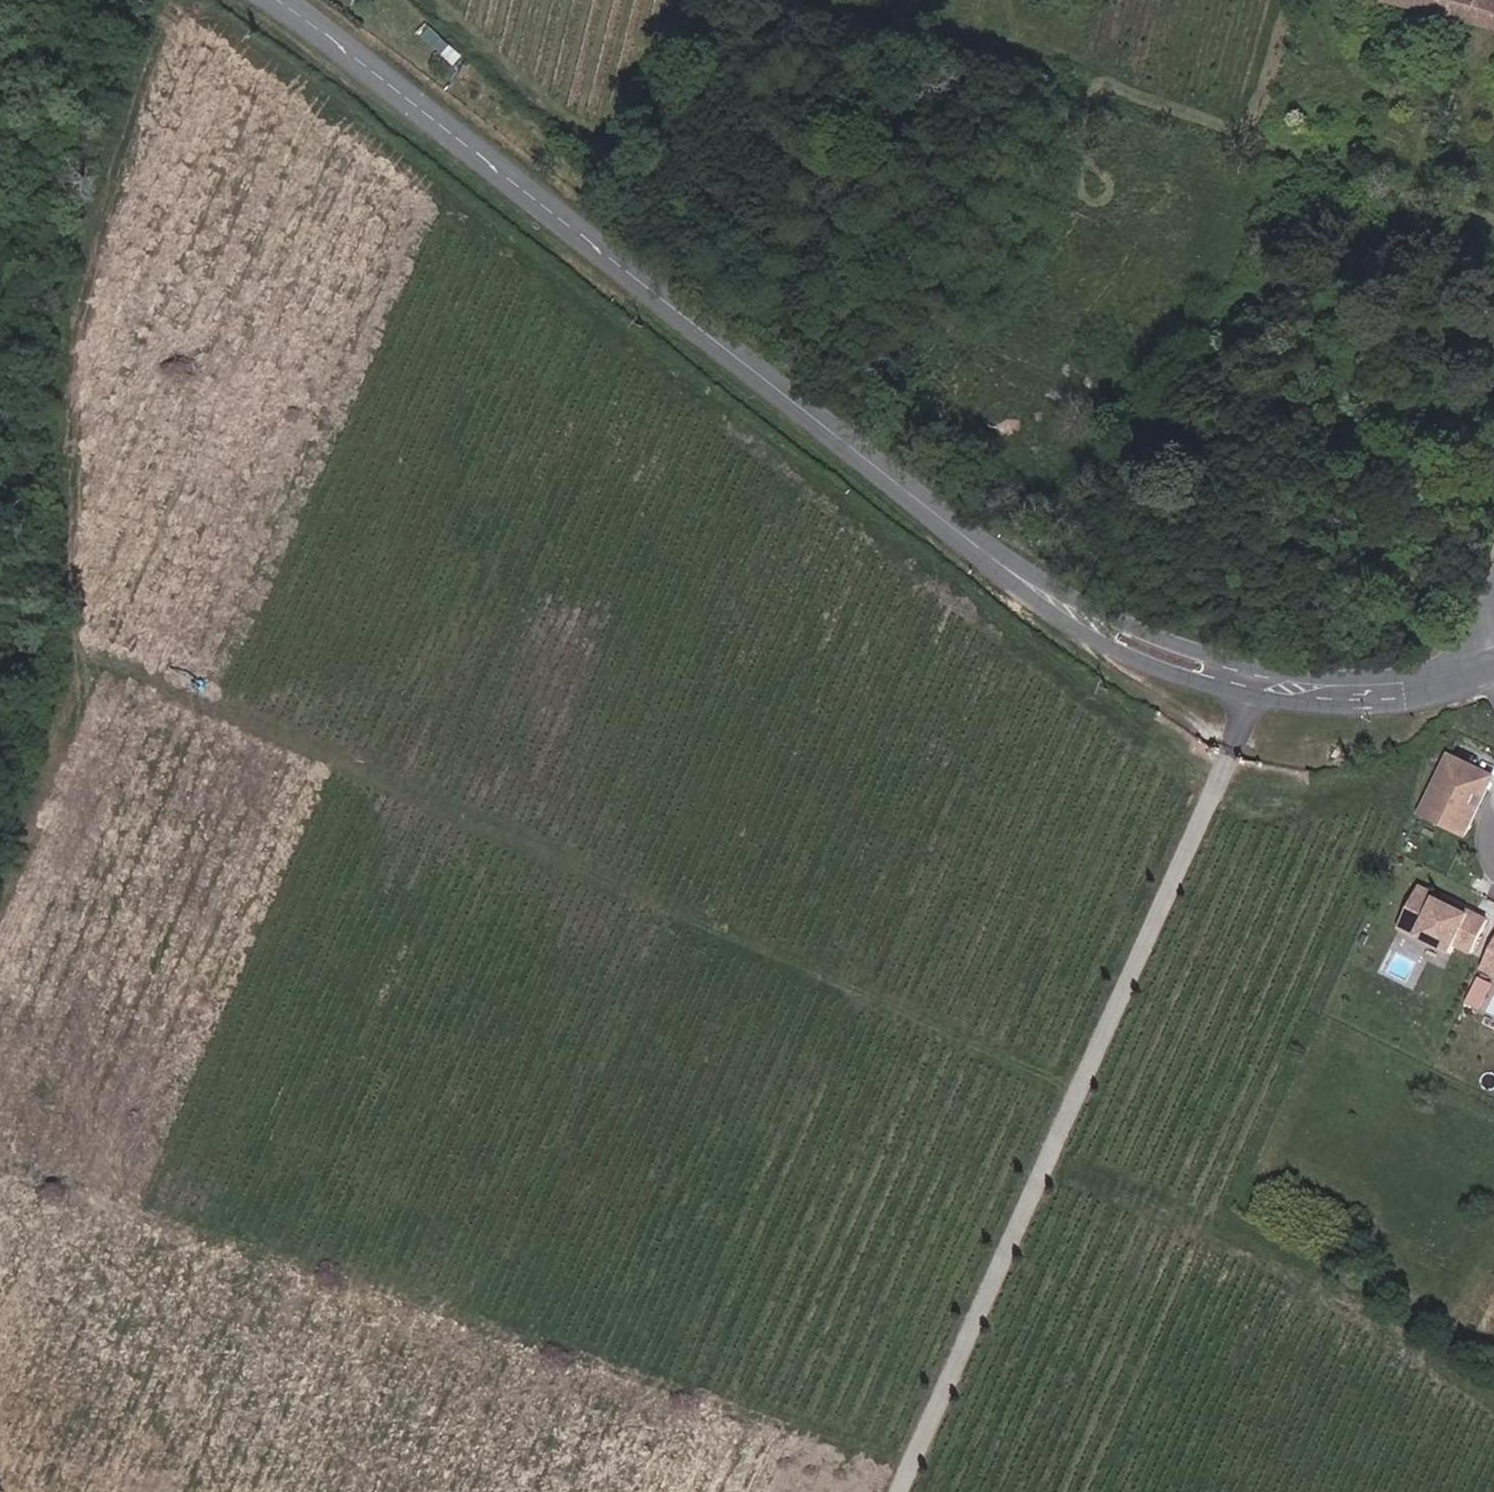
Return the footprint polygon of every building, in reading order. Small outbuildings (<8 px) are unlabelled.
[(1386,0),(1493,26),(1493,0),(1386,0)] [(1490,774),(1442,752),(1412,815),(1460,838),(1490,774)] [(1486,919),(1415,885),(1397,923),(1467,957),(1486,919)] [(1478,969),(1493,977),(1493,937),(1478,969)]
